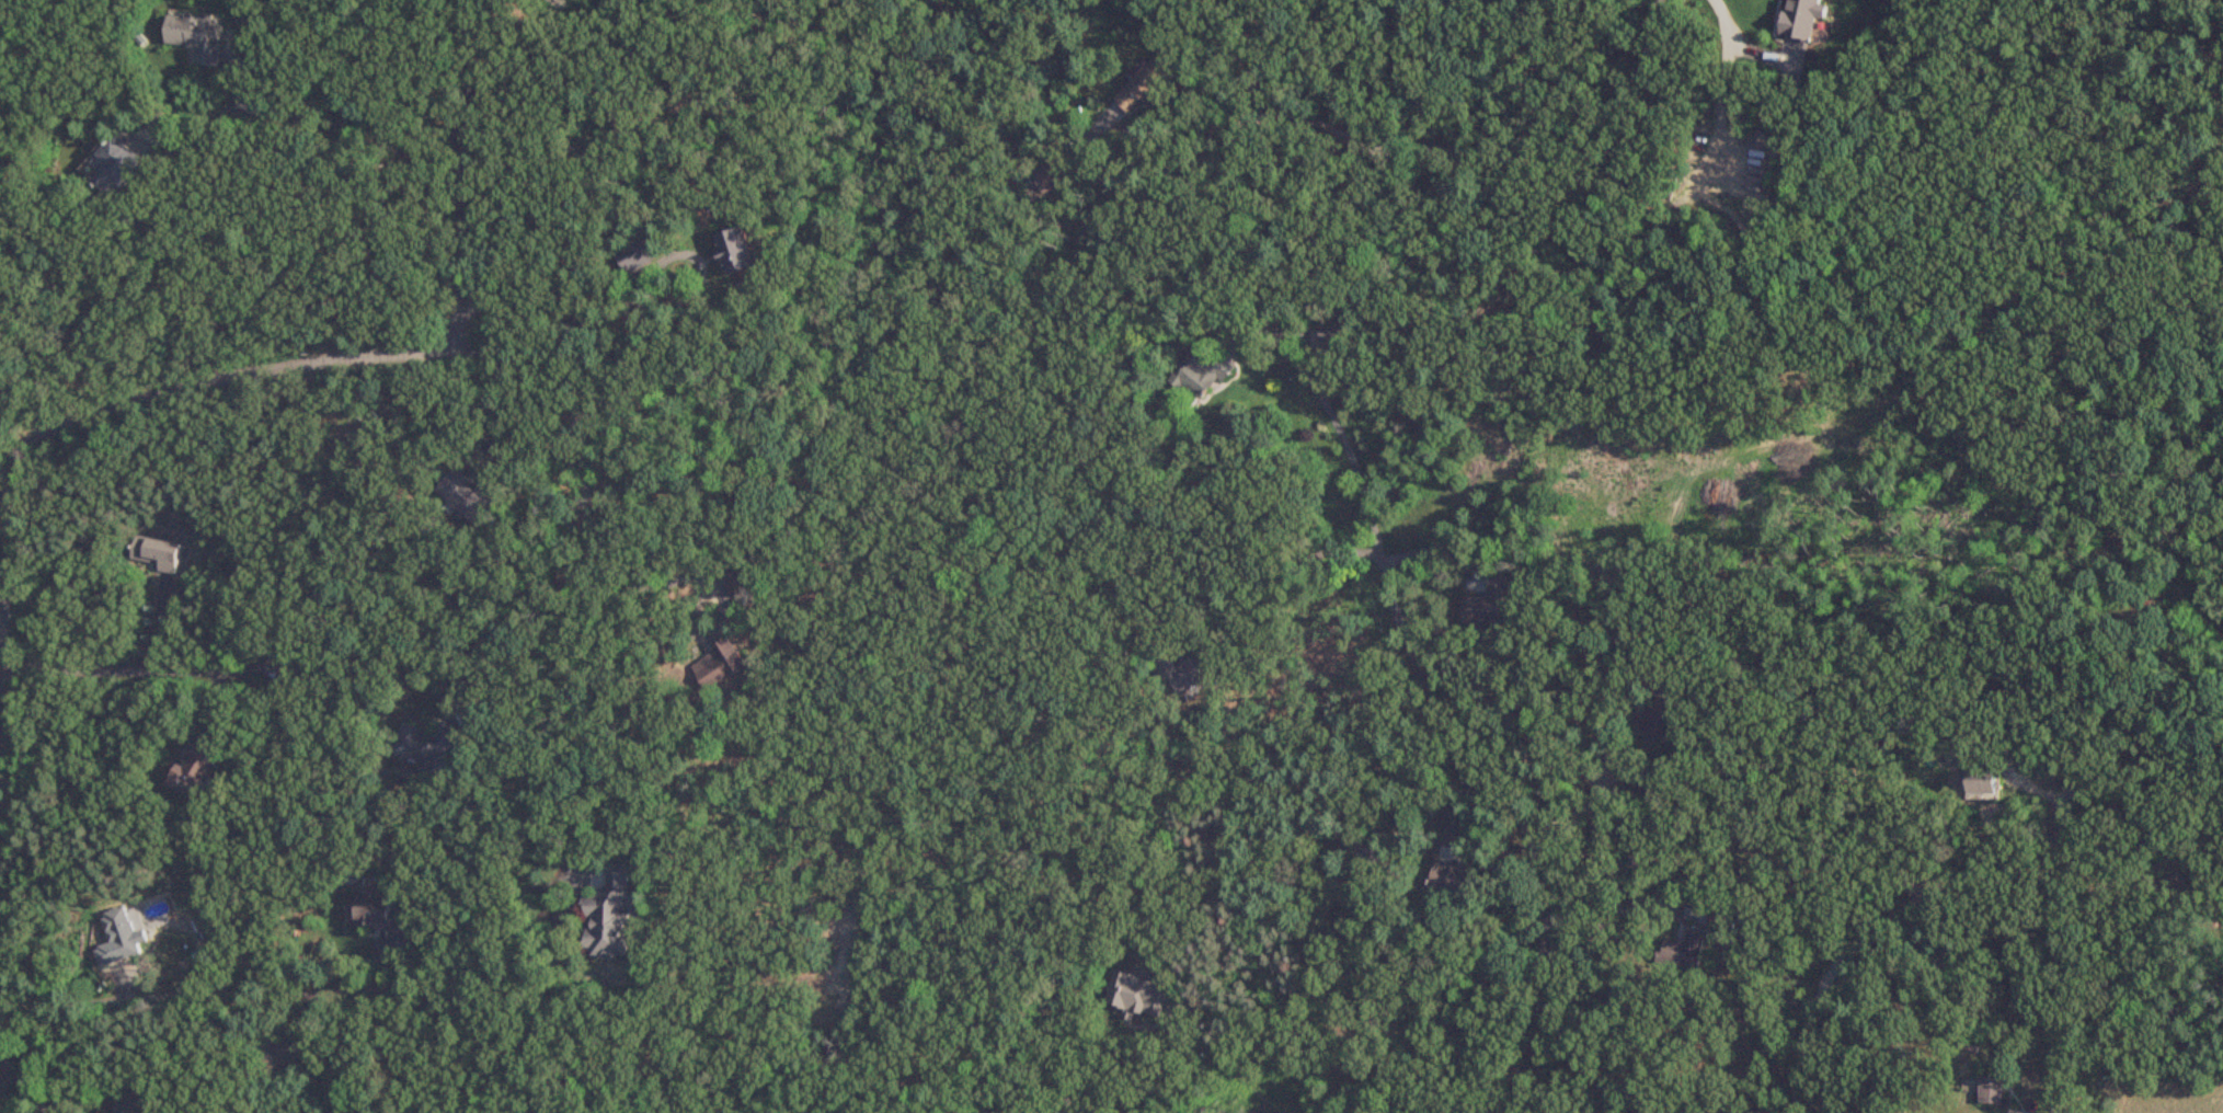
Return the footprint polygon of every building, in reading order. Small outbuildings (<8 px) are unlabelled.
[(220,68),(225,17),(168,12),(165,45),(197,48),(196,66),(220,68)] [(1116,97),(1133,115),(1177,73),(1159,55),(1116,97)] [(112,200),(142,161),(110,136),(87,166),(97,173),(90,183),(112,200)] [(715,236),(725,276),(755,268),(745,228),(715,236)] [(621,265),(629,278),(657,260),(649,247),(621,265)] [(1217,381),(1224,386),(1236,366),(1214,353),(1206,366),(1189,356),(1172,384),(1204,403),(1217,381)] [(435,491),(476,528),(496,506),(455,469),(435,491)] [(173,575),(179,546),(133,537),(129,560),(156,566),(155,572),(173,575)] [(1462,598),(1463,622),(1508,621),(1507,578),(1487,579),(1488,598),(1462,598)] [(688,663),(704,695),(746,674),(730,642),(688,663)] [(1194,657),(1177,668),(1169,655),(1149,669),(1160,684),(1167,679),(1181,699),(1209,679),(1194,657)] [(437,725),(433,737),(402,725),(391,758),(442,776),(458,733),(437,725)] [(178,766),(176,765),(164,787),(193,802),(218,753),(192,739),(178,766)] [(1966,771),(1966,797),(1995,797),(1995,771),(1966,771)] [(1474,902),(1481,875),(1435,863),(1428,890),(1474,902)] [(591,960),(625,960),(625,868),(603,868),(603,898),(582,898),(582,951),(591,951),(591,960)] [(345,923),(362,925),(361,931),(401,934),(403,912),(391,911),(392,902),(347,898),(345,923)] [(140,958),(125,909),(100,916),(109,946),(94,950),(100,969),(140,958)] [(1701,935),(1689,933),(1687,946),(1660,942),(1657,965),(1696,971),(1701,935)] [(1161,1019),(1167,985),(1111,974),(1104,1008),(1161,1019)] [(1980,1106),(2004,1106),(2004,1080),(1980,1080),(1980,1106)]
